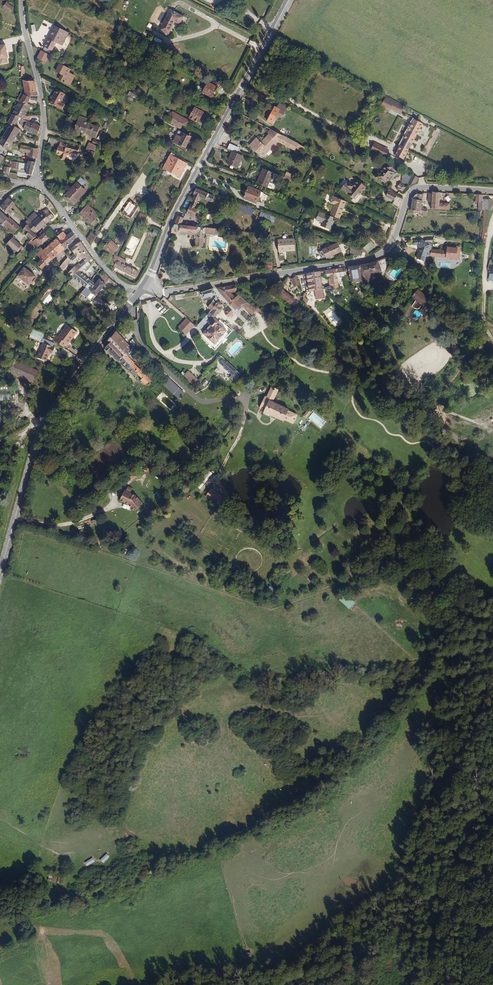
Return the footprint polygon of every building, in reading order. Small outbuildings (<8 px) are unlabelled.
[(10,13),(14,7),(6,1),(2,7),(10,13)] [(180,22),(184,15),(170,8),(159,27),(168,31),(174,19),(180,22)] [(58,41),(64,28),(51,21),(46,30),(47,31),(45,35),(44,34),(40,42),(41,42),(47,46),(48,46),(52,38),(58,41)] [(43,57),(46,51),(38,46),(35,52),(43,57)] [(148,72),(152,65),(145,62),(141,69),(148,72)] [(71,69),(59,63),(55,71),(60,74),(58,79),(70,85),(75,76),(69,72),(71,69)] [(36,95),(33,81),(21,81),(22,93),(24,93),(36,95)] [(217,87),(217,85),(209,81),(204,92),(212,96),(214,91),(216,92),(218,88),(217,87)] [(65,94),(56,89),(49,102),(62,109),(65,104),(61,102),(65,94)] [(24,105),(28,98),(38,100),(36,95),(24,93),(18,102),(19,103),(24,105)] [(407,104),(388,94),(383,104),(392,108),(392,106),(403,111),(407,104)] [(85,108),(88,103),(80,99),(77,104),(85,108)] [(281,116),(288,105),(279,100),(277,105),(275,104),(267,119),(273,121),(277,114),(281,116)] [(21,118),(27,107),(24,105),(19,103),(18,102),(17,104),(10,116),(16,119),(20,120),(21,118)] [(202,117),(200,116),(203,111),(195,107),(189,117),(197,121),(198,120),(200,121),(202,117)] [(12,128),(16,119),(10,116),(5,124),(6,125),(12,128)] [(36,135),(40,126),(31,123),(30,125),(26,123),(29,117),(21,118),(20,120),(24,122),(22,128),(21,130),(26,133),(36,135)] [(180,126),(183,122),(172,117),(170,121),(180,126)] [(406,159),(425,122),(417,118),(397,154),(406,159)] [(84,135),(88,125),(78,120),(73,130),(84,135)] [(263,144),(270,136),(272,135),(279,139),(282,133),(263,123),(259,127),(261,128),(254,137),(249,133),(242,141),(252,149),(255,145),(257,148),(262,143),(263,144)] [(191,135),(169,124),(163,134),(185,146),(191,135)] [(17,130),(12,128),(6,125),(0,137),(0,139),(10,144),(17,130)] [(95,140),(99,130),(88,125),(84,135),(95,140)] [(288,133),(290,129),(282,125),(280,129),(288,133)] [(297,140),(282,133),(279,139),(287,143),(289,141),(295,144),(297,140)] [(79,155),(79,149),(59,144),(61,139),(58,138),(54,152),(56,153),(56,155),(61,157),(60,159),(65,160),(66,156),(68,156),(69,152),(79,155)] [(10,144),(0,139),(0,151),(2,148),(6,150),(7,148),(12,148),(12,149),(18,150),(18,151),(25,153),(26,147),(10,144)] [(230,149),(232,144),(224,141),(222,146),(230,149)] [(381,152),(385,145),(377,141),(373,148),(381,152)] [(256,153),(263,144),(262,143),(257,148),(255,145),(252,149),(256,153)] [(387,155),(390,148),(385,145),(381,152),(387,155)] [(35,157),(36,149),(26,147),(25,153),(25,155),(28,156),(35,157)] [(237,167),(242,154),(234,151),(228,164),(237,167)] [(179,176),(187,162),(169,153),(162,167),(179,176)] [(31,176),(34,162),(29,161),(26,174),(31,176)] [(387,181),(396,172),(392,168),(394,165),(391,162),(388,165),(387,164),(382,169),(383,170),(380,173),(379,172),(377,175),(380,178),(382,176),(387,181)] [(8,173),(9,167),(3,166),(1,176),(7,177),(8,173)] [(269,182),(273,172),(263,168),(257,182),(270,188),(272,183),(269,182)] [(418,180),(420,176),(414,173),(409,183),(412,182),(415,181),(418,180)] [(76,200),(80,194),(82,188),(80,186),(83,182),(79,178),(64,195),(69,200),(68,201),(72,205),(76,200)] [(360,193),(366,185),(358,178),(354,183),(351,181),(350,183),(347,180),(342,186),(348,191),(347,192),(354,197),(358,192),(360,193)] [(409,184),(404,180),(400,185),(405,189),(409,184)] [(257,202),(261,190),(249,185),(244,197),(257,202)] [(195,214),(197,208),(195,207),(200,195),(202,190),(195,187),(193,188),(191,191),(194,193),(194,195),(196,196),(195,199),(193,204),(190,203),(187,212),(195,214)] [(72,205),(85,191),(82,188),(80,194),(76,200),(72,205)] [(212,204),(215,195),(202,190),(200,195),(210,199),(209,202),(212,204)] [(442,202),(442,190),(434,190),(434,192),(434,201),(434,207),(453,207),(453,202),(442,202)] [(342,216),(348,200),(335,194),(332,201),(333,203),(336,204),(333,212),(340,215),(342,216)] [(15,206),(7,197),(2,202),(11,211),(15,206)] [(423,206),(424,199),(417,198),(413,197),(412,208),(422,210),(422,211),(425,211),(425,214),(428,215),(429,207),(423,206)] [(2,202),(0,205),(0,208),(8,215),(12,217),(14,215),(11,211),(2,202)] [(100,215),(87,204),(79,214),(92,225),(100,215)] [(237,211),(253,214),(254,207),(239,204),(237,211)] [(45,225),(52,218),(44,210),(37,217),(45,225)] [(332,228),(336,217),(321,212),(318,219),(325,221),(324,225),(332,228)] [(30,224),(36,217),(32,213),(26,219),(30,224)] [(142,225),(146,216),(140,214),(136,223),(142,225)] [(180,224),(183,217),(177,215),(174,223),(180,224)] [(18,227),(7,217),(6,218),(1,223),(12,233),(18,227)] [(45,225),(37,217),(36,217),(30,224),(26,227),(29,230),(28,231),(30,233),(33,230),(36,233),(45,225)] [(220,233),(220,230),(224,230),(224,228),(180,224),(174,223),(171,233),(180,234),(180,231),(197,232),(197,235),(195,235),(194,238),(196,238),(195,241),(196,241),(196,245),(203,246),(203,242),(205,242),(205,238),(204,238),(204,232),(218,234),(218,233),(220,233)] [(28,231),(29,230),(26,227),(25,225),(21,230),(25,234),(24,236),(27,239),(29,240),(33,235),(30,233),(28,231)] [(72,243),(67,236),(64,232),(57,237),(58,238),(65,248),(72,243)] [(72,243),(77,238),(72,232),(67,236),(72,243)] [(34,248),(39,243),(39,244),(47,239),(42,233),(34,238),(32,239),(28,243),(34,248)] [(92,247),(98,238),(91,234),(87,240),(92,247)] [(131,236),(124,252),(132,256),(139,239),(131,236)] [(19,246),(10,238),(9,239),(5,243),(14,252),(19,246)] [(65,248),(58,238),(51,244),(59,254),(65,249),(65,248)] [(427,259),(429,249),(426,247),(429,242),(421,238),(418,243),(423,245),(420,258),(427,259)] [(369,252),(377,245),(372,239),(365,246),(369,252)] [(120,247),(111,240),(105,246),(114,254),(120,247)] [(91,257),(80,242),(75,246),(80,253),(85,260),(87,262),(88,261),(91,257)] [(297,251),(296,242),(280,243),(281,254),(287,253),(286,252),(297,251)] [(399,251),(407,246),(404,243),(396,248),(399,251)] [(455,250),(456,243),(447,243),(447,254),(453,253),(455,250)] [(53,259),(59,254),(51,244),(43,250),(53,259)] [(345,253),(343,244),(324,247),(325,255),(330,254),(330,256),(345,253)] [(80,253),(75,246),(71,249),(74,253),(76,255),(76,256),(80,253)] [(44,269),(53,259),(43,250),(40,248),(36,252),(44,257),(38,264),(44,269)] [(68,267),(76,256),(76,255),(70,260),(69,258),(64,264),(68,267)] [(376,272),(389,266),(388,255),(379,260),(369,264),(361,265),(363,277),(373,275),(376,272)] [(138,271),(124,264),(125,261),(119,258),(115,268),(136,277),(138,271)] [(83,267),(87,262),(85,260),(84,262),(81,265),(79,264),(76,268),(75,267),(70,274),(74,277),(83,267)] [(363,277),(361,265),(350,266),(353,279),(355,281),(356,281),(364,280),(363,277)] [(92,281),(82,273),(85,269),(83,267),(74,277),(73,278),(87,288),(89,285),(92,281)] [(350,275),(349,271),(348,271),(347,267),(335,268),(335,269),(337,277),(341,276),(350,275)] [(389,275),(394,280),(401,271),(395,267),(389,275)] [(23,288),(33,276),(24,268),(14,280),(23,288)] [(337,277),(335,269),(326,270),(328,278),(331,278),(334,278),(337,277)] [(327,296),(322,270),(309,273),(313,291),(317,290),(319,297),(320,298),(323,298),(327,296)] [(97,295),(110,279),(105,273),(98,283),(93,280),(92,281),(89,285),(94,288),(92,291),(97,295)] [(301,282),(296,275),(294,275),(292,279),(296,285),(301,282)] [(343,289),(341,276),(337,277),(334,278),(336,285),(336,289),(343,289)] [(235,297),(230,292),(237,291),(236,285),(217,288),(221,294),(221,295),(230,303),(235,297)] [(409,316),(415,304),(420,306),(423,306),(426,302),(432,307),(431,293),(427,290),(425,292),(423,290),(425,288),(421,285),(415,293),(418,296),(416,301),(412,299),(405,313),(409,316)] [(296,299),(282,288),(278,294),(291,305),(296,299)] [(46,305),(53,297),(49,294),(42,302),(46,305)] [(255,312),(237,295),(235,297),(230,303),(237,310),(241,306),(252,316),(255,312)] [(212,308),(218,301),(216,296),(209,305),(212,308)] [(212,318),(217,312),(219,314),(223,309),(222,307),(224,305),(218,301),(212,308),(207,314),(210,316),(212,318)] [(258,307),(256,310),(264,317),(266,314),(258,307)] [(205,322),(210,316),(207,314),(201,319),(205,322)] [(212,339),(222,328),(217,322),(212,318),(210,316),(205,322),(208,325),(201,333),(210,341),(212,339)] [(194,325),(186,318),(178,327),(186,334),(194,325)] [(199,329),(205,322),(201,319),(195,326),(199,329)] [(55,343),(69,327),(65,324),(56,336),(55,337),(53,336),(51,339),(55,343)] [(64,342),(69,335),(70,336),(74,331),(69,327),(55,343),(61,346),(64,342)] [(215,341),(225,330),(222,328),(212,339),(215,341)] [(133,348),(117,332),(112,339),(128,354),(133,348)] [(45,361),(49,352),(52,353),(54,347),(53,347),(54,343),(43,338),(41,342),(43,342),(36,356),(45,361)] [(128,354),(112,339),(111,338),(105,346),(121,362),(123,360),(140,377),(141,376),(144,379),(144,380),(149,385),(155,379),(149,374),(146,377),(141,372),(143,370),(137,364),(138,363),(128,354)] [(243,375),(222,356),(219,360),(232,372),(230,375),(235,380),(238,377),(240,378),(243,375)] [(33,383),(38,371),(15,361),(10,372),(33,383)] [(198,381),(188,372),(182,379),(191,387),(198,381)] [(191,399),(169,379),(163,385),(186,406),(191,399)] [(15,396),(0,390),(0,401),(12,405),(15,396)] [(288,411),(272,402),(276,395),(269,391),(267,394),(270,396),(269,399),(266,398),(265,397),(259,408),(264,411),(263,413),(282,422),(283,421),(292,426),(297,417),(288,412),(288,411)] [(282,422),(263,413),(262,415),(281,425),(282,422)] [(151,467),(145,461),(141,466),(146,471),(151,467)] [(130,482),(140,472),(137,469),(127,479),(130,482)] [(207,469),(196,487),(201,489),(212,472),(207,469)] [(143,503),(135,495),(129,493),(130,490),(126,488),(125,491),(124,490),(119,500),(129,505),(130,504),(132,506),(131,507),(135,511),(143,503)] [(218,503),(223,494),(212,488),(207,497),(218,503)] [(339,600),(349,610),(355,603),(344,594),(339,600)]
